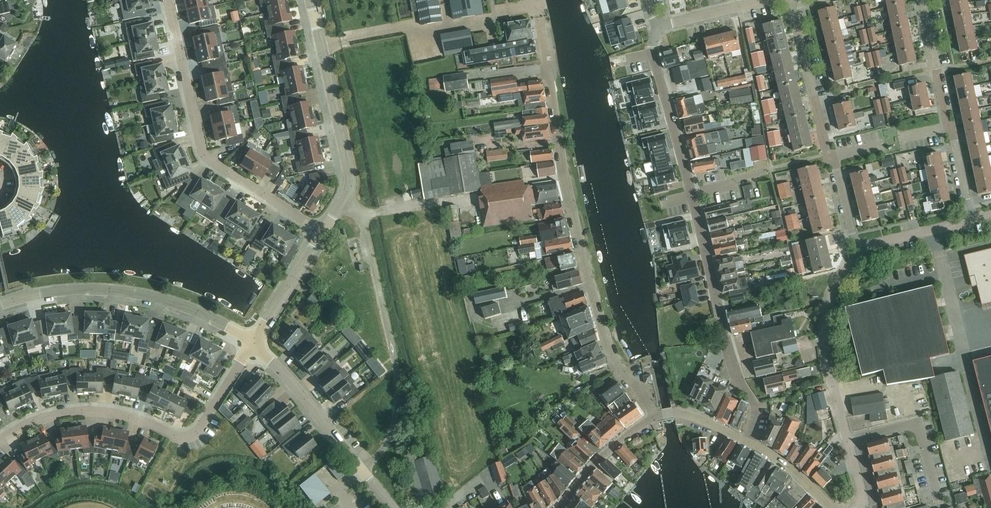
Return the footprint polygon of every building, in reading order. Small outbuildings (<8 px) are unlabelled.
[(124,20),(139,17),(137,11),(149,8),(147,0),(126,0),(127,8),(121,9),(124,20)] [(187,12),(207,7),(205,0),(206,0),(184,0),(187,12)] [(260,7),(266,6),(268,13),(288,8),(286,0),(259,0),(260,7)] [(398,14),(409,12),(407,0),(396,0),(398,14)] [(438,0),(417,0),(422,25),(442,21),(438,0)] [(481,0),(451,0),(454,19),(484,14),(481,0)] [(610,13),(602,15),(604,21),(611,19),(621,16),(619,11),(628,8),(626,0),(606,0),(610,13)] [(0,3),(0,14),(9,12),(7,1),(0,3)] [(967,3),(951,6),(953,18),(969,15),(967,3)] [(904,4),(888,7),(890,19),(907,15),(904,4)] [(213,6),(207,7),(187,12),(189,24),(201,21),(202,27),(217,24),(214,13),(213,6)] [(288,8),(268,13),(269,20),(264,21),(266,32),(281,29),(279,23),(291,21),(288,8)] [(822,24),(838,20),(835,8),(819,12),(822,24)] [(892,30),(909,27),(907,15),(890,19),(892,30)] [(956,29),(972,26),(969,15),(953,18),(956,29)] [(637,39),(631,19),(613,24),(618,44),(637,39)] [(135,41),(155,37),(152,23),(141,26),(139,20),(125,23),(127,34),(133,33),(135,41)] [(533,38),(530,20),(505,24),(506,32),(502,33),(502,37),(507,36),(508,43),(533,38)] [(822,24),(825,35),(841,31),(840,31),(838,20),(822,24)] [(767,41),(786,36),(782,21),(763,25),(767,41)] [(219,33),(217,25),(203,29),(204,36),(193,39),(195,51),(216,46),(213,35),(219,33)] [(958,41),(974,38),(972,26),(956,29),(958,41)] [(895,42),(911,38),(909,27),(892,30),(895,42)] [(276,48),(296,44),(293,31),(282,34),(281,29),(266,32),(267,37),(273,36),(276,48)] [(842,36),(849,34),(848,29),(840,31),(841,31),(825,35),(828,47),(843,43),(842,36)] [(474,50),(471,30),(441,35),(445,55),(474,50)] [(720,36),(725,54),(741,50),(736,32),(720,36)] [(2,63),(3,61),(4,61),(8,56),(10,57),(14,50),(12,49),(15,44),(0,34),(0,61),(2,63)] [(876,37),(877,43),(891,41),(890,34),(876,37)] [(725,54),(720,36),(704,40),(709,58),(725,54)] [(786,36),(767,41),(771,57),(789,52),(786,36)] [(134,54),(136,61),(152,57),(151,52),(158,50),(155,37),(135,41),(138,54),(134,54)] [(897,54),(914,50),(911,38),(895,42),(897,54)] [(974,38),(958,41),(961,53),(976,50),(974,38)] [(465,65),(466,65),(536,52),(537,52),(535,45),(533,39),(463,52),(465,65)] [(830,58),(846,55),(843,43),(828,47),(830,58)] [(296,44),(276,48),(277,55),(271,57),(274,67),(288,64),(287,58),(299,56),(296,44)] [(211,68),(226,64),(223,52),(217,53),(216,46),(195,51),(198,63),(210,60),(211,68)] [(660,53),(664,69),(680,65),(676,49),(660,53)] [(702,50),(693,52),(695,61),(704,59),(704,58),(702,50)] [(914,50),(897,54),(899,65),(916,62),(914,50)] [(875,60),(880,58),(881,58),(880,51),(873,53),(875,60)] [(753,61),(764,58),(763,52),(751,54),(753,61)] [(789,52),(771,57),(775,73),(793,68),(789,52)] [(866,61),(872,60),(871,53),(867,54),(865,52),(860,53),(861,57),(862,59),(860,59),(861,63),(866,61)] [(833,70),(849,66),(846,55),(830,58),(833,70)] [(114,61),(116,67),(130,64),(129,58),(114,61)] [(756,68),(766,66),(764,58),(753,61),(754,68),(756,68)] [(883,65),(881,58),(880,58),(875,60),(876,67),(879,66),(883,65)] [(687,66),(689,74),(697,72),(699,77),(709,75),(707,69),(704,59),(695,61),(687,64),(687,66)] [(872,60),(866,61),(868,68),(869,74),(875,73),(872,60)] [(150,67),(148,61),(134,65),(136,76),(142,74),(144,82),(164,78),(164,77),(167,77),(165,70),(163,70),(161,65),(150,67)] [(204,90),(224,85),(230,84),(226,64),(211,68),(213,75),(201,78),(204,90)] [(284,83),(304,79),(301,67),(290,69),(288,64),(274,67),(276,78),(282,76),(284,83)] [(674,69),(677,84),(691,81),(689,74),(687,66),(681,67),(674,69)] [(849,66),(833,70),(836,82),(852,78),(849,66)] [(793,68),(775,73),(779,88),(797,84),(793,68)] [(447,92),(459,90),(469,88),(467,73),(445,76),(445,80),(447,92)] [(957,90),(973,86),(970,74),(955,78),(957,90)] [(731,78),(733,84),(747,81),(745,75),(731,78)] [(494,97),(518,93),(543,90),(542,81),(517,84),(516,77),(491,81),(491,83),(487,83),(488,89),(492,89),(493,92),(492,92),(493,97),(494,97)] [(140,92),(142,103),(157,100),(156,94),(167,91),(164,78),(144,82),(146,91),(140,92)] [(633,92),(637,106),(649,103),(648,97),(651,96),(651,93),(653,93),(650,78),(626,83),(628,93),(633,92)] [(700,80),(701,86),(711,83),(710,78),(700,80)] [(718,88),(733,84),(731,78),(717,81),(718,88)] [(282,102),(296,99),(295,94),(307,91),(304,79),(284,83),(286,95),(280,97),(282,102)] [(439,80),(428,81),(429,92),(439,91),(439,80)] [(894,84),(894,85),(895,90),(907,87),(905,81),(894,84)] [(220,105),(234,102),(232,91),(230,84),(224,85),(204,90),(207,102),(218,99),(220,105)] [(797,84),(779,88),(782,103),(801,99),(797,84)] [(911,100),(927,96),(925,84),(909,88),(911,100)] [(959,101),(975,98),(973,86),(957,90),(959,101)] [(753,101),(750,88),(729,91),(731,105),(753,101)] [(544,91),(504,96),(499,97),(499,102),(524,99),(525,105),(546,102),(544,91)] [(930,108),(927,96),(911,100),(914,112),(930,108)] [(694,97),(674,101),(677,110),(696,106),(696,104),(694,97)] [(962,113),(978,110),(975,98),(959,101),(962,113)] [(298,105),(296,99),(282,102),(284,113),(290,112),(292,119),(312,114),(309,102),(298,105)] [(763,109),(775,106),(773,99),(761,102),(763,109)] [(801,99),(782,103),(786,119),(805,115),(801,99)] [(873,101),(875,109),(882,107),(880,99),(879,100),(873,101)] [(649,103),(637,106),(632,107),(634,117),(639,115),(643,131),(657,127),(655,127),(654,121),(657,120),(657,117),(659,117),(655,101),(649,103)] [(143,106),(146,117),(151,116),(153,124),(176,119),(174,111),(172,112),(171,106),(159,109),(158,103),(143,106)] [(837,118),(852,114),(849,103),(834,107),(837,118)] [(707,113),(705,104),(696,106),(677,110),(680,119),(699,115),(707,113)] [(222,114),(210,117),(213,129),(233,124),(239,123),(237,116),(235,105),(220,108),(222,114)] [(775,106),(763,109),(764,116),(770,115),(776,113),(775,106)] [(546,108),(522,111),(523,119),(494,123),(495,130),(502,130),(511,128),(548,124),(546,108)] [(758,108),(752,109),(755,125),(761,125),(758,108)] [(978,110),(962,113),(964,125),(980,121),(978,110)] [(862,112),(852,115),(852,114),(837,118),(840,131),(855,127),(854,120),(864,118),(862,112)] [(290,138),(304,134),(303,129),(315,126),(312,114),(292,119),(293,126),(287,127),(290,138)] [(805,115),(786,119),(790,136),(809,131),(805,115)] [(684,121),(687,134),(704,130),(713,128),(712,122),(703,124),(702,117),(684,121)] [(176,119),(153,124),(155,132),(149,133),(152,144),(166,141),(165,135),(177,133),(175,127),(178,126),(176,119)] [(712,122),(713,128),(721,127),(734,125),(734,122),(731,122),(730,119),(719,120),(719,121),(712,122)] [(964,125),(967,136),(982,133),(980,121),(964,125)] [(243,142),(242,134),(236,136),(234,127),(233,125),(233,124),(213,129),(215,141),(227,138),(229,146),(242,143),(243,142)] [(550,138),(549,124),(514,128),(515,135),(523,134),(524,142),(550,138)] [(279,137),(287,136),(286,125),(268,127),(269,135),(278,133),(279,137)] [(753,136),(762,135),(761,125),(755,125),(752,125),(753,136)] [(704,135),(685,138),(688,150),(707,145),(729,141),(727,130),(709,134),(704,135)] [(769,140),(781,139),(780,131),(767,133),(769,140)] [(809,131),(790,136),(794,152),(813,147),(809,131)] [(12,135),(3,133),(0,132),(0,160),(12,135)] [(969,149),(985,145),(982,133),(967,136),(969,149)] [(300,154),(320,150),(317,137),(306,140),(304,134),(290,138),(292,148),(298,147),(300,154)] [(649,147),(652,162),(671,158),(665,134),(641,139),(644,148),(649,147)] [(12,135),(0,160),(7,165),(26,144),(17,140),(12,135)] [(453,157),(475,153),(473,142),(471,135),(465,136),(467,143),(452,146),(452,149),(447,150),(448,157),(453,156),(453,157)] [(756,146),(765,145),(764,136),(754,138),(756,146)] [(770,147),(772,147),(780,146),(782,145),(781,139),(769,140),(770,147)] [(254,153),(258,148),(248,142),(241,154),(246,157),(240,166),(251,172),(261,157),(254,153)] [(26,144),(7,165),(12,171),(36,157),(30,151),(26,144)] [(156,170),(187,157),(184,150),(182,151),(180,145),(169,150),(166,145),(152,150),(157,161),(162,158),(166,166),(156,170)] [(710,157),(707,145),(688,150),(691,161),(710,157)] [(765,145),(756,146),(750,148),(753,162),(765,159),(767,159),(765,145)] [(971,160),(987,157),(985,145),(969,149),(971,160)] [(506,149),(486,151),(487,161),(508,159),(506,149)] [(320,150),(300,154),(301,161),(295,163),(298,173),(312,170),(311,164),(323,162),(320,150)] [(553,150),(531,153),(532,163),(553,160),(553,150)] [(519,161),(529,160),(529,152),(518,153),(519,161)] [(939,153),(923,157),(926,169),(942,166),(939,153)] [(475,154),(444,159),(444,160),(419,164),(422,182),(422,183),(423,188),(411,191),(413,199),(424,196),(425,200),(481,191),(481,187),(493,185),(490,171),(489,171),(489,173),(480,175),(475,154)] [(717,158),(720,168),(730,164),(727,154),(717,158)] [(38,165),(36,157),(12,171),(15,179),(42,173),(38,165)] [(187,157),(156,170),(159,178),(161,178),(166,190),(182,183),(179,175),(190,171),(188,165),(190,164),(187,157)] [(274,180),(280,169),(261,157),(251,172),(261,179),(267,170),(271,173),(269,177),(274,180)] [(974,172),(990,169),(987,157),(971,160),(974,172)] [(671,158),(652,162),(656,177),(650,179),(652,188),(657,187),(667,184),(676,182),(673,167),(671,158)] [(694,174),(716,170),(713,160),(692,165),(694,174)] [(554,162),(537,164),(539,177),(556,175),(554,162)] [(802,187),(821,182),(817,166),(798,171),(802,187)] [(928,181),(945,178),(942,166),(926,169),(928,181)] [(990,181),(990,174),(990,169),(974,172),(976,184),(990,181)] [(280,187),(285,178),(283,170),(274,184),(280,187)] [(303,191),(319,201),(325,190),(316,184),(320,178),(322,178),(321,172),(308,175),(310,180),(303,191)] [(854,187),(874,182),(878,181),(876,176),(868,178),(867,172),(851,175),(854,187)] [(908,182),(925,178),(923,172),(907,175),(908,182)] [(44,190),(44,189),(42,180),(42,173),(15,179),(16,187),(44,190)] [(945,178),(928,181),(931,192),(947,189),(945,178)] [(179,197),(191,204),(190,206),(190,208),(194,211),(197,210),(212,186),(201,179),(194,189),(187,184),(179,197)] [(533,220),(530,205),(561,201),(557,181),(533,184),(533,186),(525,187),(524,181),(493,185),(481,187),(481,191),(482,197),(480,197),(484,227),(533,220)] [(976,184),(978,195),(990,192),(990,181),(976,184)] [(780,193),(792,190),(790,182),(778,185),(780,193)] [(806,203),(824,199),(821,182),(802,187),(806,203)] [(857,199),(872,195),(871,188),(876,187),(874,182),(854,187),(857,199)] [(217,203),(224,193),(219,190),(220,188),(214,184),(213,186),(212,186),(197,210),(195,212),(213,224),(215,220),(223,207),(217,203)] [(668,191),(667,184),(657,187),(659,193),(668,191)] [(14,195),(40,206),(41,196),(44,190),(16,187),(14,195)] [(743,201),(751,200),(750,187),(741,188),(743,201)] [(298,188),(291,198),(312,211),(319,201),(303,191),(298,188)] [(931,212),(940,210),(941,209),(942,209),(943,208),(943,207),(944,207),(944,206),(943,202),(949,201),(947,189),(931,192),(933,203),(929,204),(931,212)] [(792,190),(780,193),(781,199),(793,196),(792,190)] [(40,206),(14,195),(9,202),(31,220),(35,212),(40,206)] [(860,211),(875,207),(872,195),(857,199),(860,211)] [(911,198),(906,199),(907,206),(909,211),(914,209),(913,205),(911,198)] [(810,219),(828,214),(824,199),(806,203),(810,219)] [(225,208),(217,221),(224,225),(223,226),(224,232),(230,236),(248,209),(236,201),(230,211),(225,208)] [(705,210),(707,220),(733,213),(731,207),(738,206),(737,201),(705,210)] [(31,220),(9,202),(3,208),(18,231),(19,231),(25,224),(31,220)] [(537,209),(539,220),(564,216),(561,202),(544,205),(544,208),(537,209)] [(875,207),(860,211),(863,223),(878,219),(878,218),(886,216),(884,210),(888,209),(887,204),(875,207)] [(3,208),(0,209),(0,228),(3,238),(11,233),(18,231),(3,208)] [(259,216),(248,209),(230,236),(237,240),(242,238),(243,237),(250,242),(258,229),(253,226),(259,216)] [(787,224),(799,221),(798,214),(786,217),(787,224)] [(828,214),(810,219),(814,234),(832,230),(828,214)] [(733,216),(708,222),(710,232),(728,228),(727,222),(734,220),(733,216)] [(547,241),(569,237),(565,219),(543,223),(547,241)] [(685,220),(662,225),(664,235),(669,234),(673,249),(691,245),(685,220)] [(799,221),(787,224),(789,231),(801,228),(799,221)] [(273,249),(284,231),(283,231),(284,229),(278,225),(277,227),(272,224),(266,234),(261,231),(251,246),(261,252),(265,244),(273,249)] [(743,231),(743,227),(710,234),(713,244),(736,240),(735,231),(737,231),(737,232),(743,231)] [(785,230),(776,231),(778,242),(787,240),(785,230)] [(291,245),(295,239),(284,231),(273,249),(283,256),(280,261),(287,265),(297,249),(291,245)] [(520,238),(521,245),(538,242),(537,235),(520,238)] [(810,258),(829,253),(825,237),(806,241),(810,258)] [(570,238),(547,242),(538,243),(518,246),(519,254),(536,252),(536,249),(541,248),(542,256),(548,256),(572,249),(570,238)] [(745,244),(744,240),(714,246),(716,257),(738,252),(737,246),(745,244)] [(796,260),(802,259),(799,245),(793,246),(796,260)] [(965,256),(970,277),(975,275),(982,304),(990,302),(990,250),(965,256)] [(545,259),(548,270),(559,267),(560,269),(560,271),(577,266),(573,252),(545,259)] [(249,263),(253,257),(246,253),(243,259),(249,263)] [(829,253),(810,258),(814,273),(832,269),(829,253)] [(686,254),(672,257),(674,264),(666,266),(671,285),(690,280),(689,279),(698,276),(698,274),(699,273),(698,268),(696,268),(695,262),(688,263),(686,254)] [(719,270),(736,267),(735,263),(742,261),(742,257),(717,262),(719,270)] [(791,257),(781,260),(783,266),(793,264),(791,257)] [(802,259),(796,260),(799,274),(806,273),(802,259)] [(736,267),(719,270),(721,281),(738,277),(737,273),(745,272),(744,267),(736,269),(736,267)] [(796,279),(794,268),(786,270),(786,269),(783,270),(784,277),(788,276),(789,281),(796,279)] [(578,271),(556,277),(558,285),(552,286),(554,292),(581,284),(578,271)] [(738,277),(721,281),(723,293),(748,288),(746,277),(738,279),(738,277)] [(694,284),(681,287),(686,306),(698,303),(694,284)] [(931,284),(854,304),(844,307),(862,377),(884,371),(887,386),(935,378),(930,359),(949,354),(931,284)] [(505,297),(502,287),(473,294),(476,304),(505,297)] [(680,289),(661,293),(661,294),(663,302),(663,303),(682,298),(680,289)] [(547,301),(553,318),(587,304),(582,290),(559,300),(558,297),(547,301)] [(326,304),(313,293),(307,300),(320,311),(326,304)] [(730,296),(732,302),(745,299),(744,293),(730,296)] [(681,301),(675,305),(680,313),(686,309),(681,301)] [(497,304),(481,309),(485,319),(501,314),(497,304)] [(751,318),(761,316),(759,305),(727,312),(730,323),(749,319),(751,318)] [(564,327),(565,329),(566,332),(569,339),(578,335),(578,336),(581,334),(594,328),(588,307),(560,318),(561,320),(564,327)] [(84,324),(78,325),(79,339),(84,339),(89,340),(89,334),(96,334),(97,313),(85,312),(84,324)] [(72,325),(70,313),(58,315),(60,335),(67,334),(68,340),(73,340),(79,339),(78,325),(72,325)] [(110,313),(97,313),(96,334),(104,334),(103,340),(109,340),(114,341),(115,326),(109,325),(110,313)] [(751,333),(756,358),(778,353),(776,344),(776,343),(796,338),(791,319),(786,320),(785,314),(773,317),(775,327),(751,333)] [(41,329),(44,344),(43,342),(49,340),(48,337),(60,335),(58,315),(45,316),(47,328),(41,329)] [(115,326),(114,341),(119,341),(124,342),(125,336),(132,338),(136,317),(124,315),(122,327),(115,326)] [(146,331),(148,319),(136,317),(132,338),(139,339),(138,347),(137,351),(146,353),(148,350),(152,333),(146,331)] [(44,344),(41,329),(34,331),(31,319),(19,323),(25,343),(32,341),(34,346),(39,345),(44,344)] [(749,319),(730,323),(732,334),(752,330),(749,319)] [(511,332),(525,327),(523,321),(509,325),(511,332)] [(7,326),(10,338),(5,340),(9,351),(9,352),(10,354),(14,352),(13,350),(14,349),(13,346),(25,343),(19,323),(7,326)] [(152,333),(148,350),(148,347),(158,350),(160,345),(167,347),(174,328),(162,323),(158,335),(152,333)] [(287,350),(295,341),(299,345),(310,335),(306,331),(301,327),(297,331),(291,326),(278,342),(287,350)] [(186,332),(174,328),(167,347),(174,350),(172,355),(177,357),(181,359),(187,346),(182,343),(186,332)] [(582,347),(597,341),(594,329),(578,336),(582,347)] [(310,335),(299,345),(303,349),(294,357),(303,366),(318,352),(313,347),(318,343),(314,339),(310,335)] [(541,352),(552,346),(563,341),(560,335),(538,346),(541,352)] [(199,338),(193,348),(187,346),(181,359),(186,361),(191,364),(194,359),(200,362),(210,344),(199,338)] [(776,344),(778,353),(784,352),(785,354),(799,351),(796,339),(776,344)] [(0,358),(5,356),(10,354),(9,352),(9,351),(5,340),(0,342),(0,357),(0,358)] [(552,346),(554,350),(565,345),(563,341),(552,346)] [(590,375),(589,373),(607,365),(608,365),(608,364),(608,363),(608,362),(608,361),(608,360),(607,360),(607,359),(607,358),(606,357),(606,356),(605,356),(605,355),(604,355),(603,355),(602,356),(597,343),(589,347),(589,348),(562,359),(564,364),(565,365),(572,362),(571,359),(576,357),(579,365),(576,367),(580,375),(583,374),(585,377),(590,375)] [(221,350),(210,344),(200,362),(206,366),(203,371),(215,377),(223,365),(215,360),(221,350)] [(324,372),(335,362),(331,358),(328,354),(323,358),(318,352),(303,366),(311,376),(320,368),(324,372)] [(778,364),(777,356),(753,361),(756,377),(776,373),(774,365),(778,364)] [(972,362),(990,434),(990,357),(972,362)] [(639,371),(652,368),(649,358),(637,360),(639,371)] [(327,376),(318,384),(326,393),(348,375),(343,369),(342,370),(339,367),(335,362),(324,372),(327,376)] [(175,369),(165,364),(162,371),(172,376),(175,369)] [(689,397),(702,404),(718,372),(707,367),(702,376),(698,374),(697,377),(692,386),(695,387),(689,397)] [(89,393),(89,374),(82,374),(82,368),(77,368),(69,369),(71,382),(77,382),(77,393),(89,393)] [(108,383),(109,369),(102,368),(97,368),(96,374),(89,374),(89,393),(102,393),(102,382),(108,383)] [(51,378),(54,396),(67,394),(65,383),(71,382),(69,369),(69,370),(62,371),(63,376),(51,378)] [(114,383),(112,394),(124,396),(128,378),(116,376),(117,371),(109,370),(109,369),(108,383),(114,383)] [(798,379),(796,370),(782,373),(783,375),(763,380),(767,394),(786,390),(785,382),(798,379)] [(715,412),(716,410),(726,389),(713,382),(718,372),(702,404),(708,407),(707,408),(715,412)] [(974,433),(968,411),(958,372),(935,378),(930,379),(946,441),(974,433)] [(128,378),(124,396),(136,399),(138,388),(144,390),(148,377),(141,375),(136,374),(135,380),(128,378)] [(653,382),(652,376),(652,374),(644,376),(645,384),(653,382)] [(234,389),(239,393),(241,391),(250,399),(264,384),(255,375),(247,384),(243,380),(234,389)] [(334,403),(343,396),(346,400),(358,391),(351,382),(353,381),(351,379),(348,375),(326,393),(334,403)] [(51,378),(39,381),(38,376),(31,378),(30,377),(34,390),(40,388),(42,399),(54,396),(51,378)] [(20,387),(14,390),(21,407),(33,402),(28,392),(34,390),(30,377),(23,379),(18,382),(20,387)] [(150,392),(146,402),(157,407),(165,391),(158,387),(160,383),(156,381),(148,379),(148,377),(144,390),(150,392)] [(196,384),(185,378),(182,384),(193,390),(196,384)] [(614,402),(625,394),(618,383),(599,396),(608,407),(614,402)] [(250,399),(245,403),(254,412),(258,416),(269,406),(265,401),(273,393),(264,384),(250,399)] [(10,412),(21,407),(14,390),(7,393),(5,387),(0,389),(0,405),(5,402),(10,412)] [(740,404),(741,401),(739,399),(736,402),(730,399),(735,389),(730,387),(714,419),(729,426),(740,404)] [(168,413),(176,396),(165,391),(157,407),(168,413)] [(816,409),(826,407),(823,393),(810,396),(811,401),(810,401),(812,407),(815,406),(816,409)] [(179,418),(184,408),(190,413),(199,400),(185,394),(182,399),(176,396),(168,413),(179,418)] [(615,417),(633,405),(625,394),(614,402),(620,410),(615,415),(615,417)] [(887,420),(885,410),(891,409),(889,398),(883,399),(883,394),(850,399),(853,417),(870,414),(871,422),(887,420)] [(748,405),(741,401),(740,404),(729,426),(741,432),(747,414),(748,405)] [(269,430),(290,413),(282,403),(273,411),(269,406),(258,416),(261,420),(269,430)] [(633,405),(615,417),(625,428),(642,416),(634,404),(633,405)] [(269,430),(280,444),(292,435),(288,430),(298,423),(290,413),(269,430)] [(569,414),(565,418),(564,419),(563,419),(573,428),(577,423),(569,414)] [(602,422),(615,436),(624,428),(611,414),(602,422)] [(767,425),(769,426),(761,442),(772,448),(783,425),(777,421),(778,420),(769,415),(767,425)] [(252,421),(248,416),(236,427),(240,432),(252,421)] [(800,423),(793,419),(788,417),(782,430),(780,434),(772,449),(785,457),(796,439),(793,436),(800,423)] [(567,423),(572,428),(573,428),(563,419),(557,425),(562,428),(567,423)] [(615,436),(602,422),(600,420),(593,426),(587,420),(580,428),(599,449),(615,436)] [(579,435),(572,428),(567,423),(562,428),(573,438),(567,444),(568,446),(567,448),(585,465),(591,458),(595,454),(579,439),(579,438),(578,436),(579,435)] [(87,438),(85,426),(73,428),(75,448),(83,448),(83,454),(89,453),(93,453),(94,438),(87,438)] [(94,438),(93,453),(98,453),(103,454),(105,449),(112,450),(116,429),(104,427),(101,439),(94,438)] [(62,441),(55,443),(59,457),(64,456),(69,455),(68,449),(75,448),(73,428),(60,429),(62,441)] [(123,458),(127,460),(132,446),(126,444),(128,432),(116,429),(112,450),(110,456),(123,458)] [(246,430),(240,434),(241,435),(249,445),(254,440),(246,430)] [(48,445),(43,434),(32,440),(40,458),(47,455),(50,461),(54,459),(59,457),(55,443),(48,445)] [(295,435),(282,446),(290,456),(294,452),(299,458),(304,454),(305,456),(312,451),(310,449),(315,445),(307,435),(300,441),(295,435)] [(156,451),(154,450),(157,444),(144,438),(139,449),(132,446),(127,460),(132,462),(137,464),(139,459),(147,463),(150,458),(152,459),(156,451)] [(714,458),(727,464),(727,463),(738,444),(726,438),(714,458)] [(870,459),(891,453),(890,448),(893,447),(890,438),(867,444),(870,459)] [(695,455),(698,455),(698,457),(701,457),(701,455),(709,454),(707,439),(693,440),(695,455)] [(812,439),(794,464),(801,470),(816,450),(812,447),(817,442),(812,439)] [(20,445),(25,456),(19,460),(28,472),(32,469),(36,467),(34,461),(40,458),(32,440),(20,445)] [(559,445),(558,444),(549,455),(576,476),(584,466),(559,445)] [(738,444),(729,461),(735,464),(743,468),(752,451),(738,444)] [(786,458),(793,464),(799,454),(797,453),(800,448),(795,444),(786,458)] [(615,451),(621,458),(629,467),(637,460),(623,445),(615,451)] [(431,447),(401,455),(415,504),(445,495),(431,447)] [(821,455),(819,453),(823,448),(822,447),(817,452),(817,451),(812,457),(802,471),(809,476),(819,463),(817,461),(821,455)] [(518,458),(525,453),(522,449),(515,454),(518,458)] [(876,479),(896,473),(894,465),(897,464),(896,459),(909,456),(907,449),(891,453),(870,459),(876,479)] [(257,454),(260,459),(265,455),(261,451),(257,454)] [(748,493),(768,462),(753,452),(735,485),(748,493)] [(10,479),(16,474),(20,478),(24,474),(28,472),(19,460),(14,463),(5,455),(0,460),(0,469),(10,479)] [(112,459),(110,473),(120,474),(122,461),(112,459)] [(600,465),(607,472),(614,479),(615,480),(623,473),(606,459),(600,465)] [(494,478),(504,474),(500,462),(491,466),(494,478)] [(768,462),(748,493),(746,496),(756,502),(778,468),(768,462)] [(318,474),(325,482),(338,470),(331,463),(318,474)] [(555,474),(566,488),(574,477),(560,466),(558,463),(552,471),(555,474)] [(558,500),(566,489),(557,480),(553,475),(549,468),(542,473),(547,479),(558,500)] [(756,502),(762,506),(761,507),(768,507),(779,494),(781,495),(791,479),(778,468),(756,502)] [(8,489),(4,485),(10,479),(0,469),(0,497),(8,489)] [(587,481),(603,493),(612,483),(596,469),(587,481)] [(821,469),(812,478),(817,482),(823,488),(831,479),(821,469)] [(880,496),(901,490),(899,482),(902,481),(899,472),(896,473),(876,479),(880,496)] [(313,475),(299,486),(309,498),(313,504),(327,492),(323,487),(313,475)] [(989,476),(974,480),(975,485),(977,493),(978,496),(983,495),(986,507),(990,507),(990,482),(989,476)] [(768,507),(794,507),(807,493),(801,487),(791,479),(781,495),(779,494),(768,507)] [(557,500),(546,480),(531,491),(527,494),(534,507),(532,507),(547,507),(557,500)] [(603,493),(587,481),(576,495),(592,507),(597,501),(596,499),(599,496),(601,497),(600,498),(602,499),(603,499),(607,503),(610,498),(606,495),(605,495),(603,493)] [(969,495),(977,493),(975,487),(975,485),(967,487),(969,495)] [(478,490),(483,499),(490,494),(485,486),(478,490)] [(880,496),(884,507),(905,507),(906,507),(903,499),(906,498),(904,489),(901,490),(880,496)] [(817,503),(808,494),(794,507),(813,507),(817,503)] [(954,497),(956,507),(959,507),(966,507),(963,495),(954,497)] [(586,505),(575,496),(567,507),(590,507),(586,505)]
